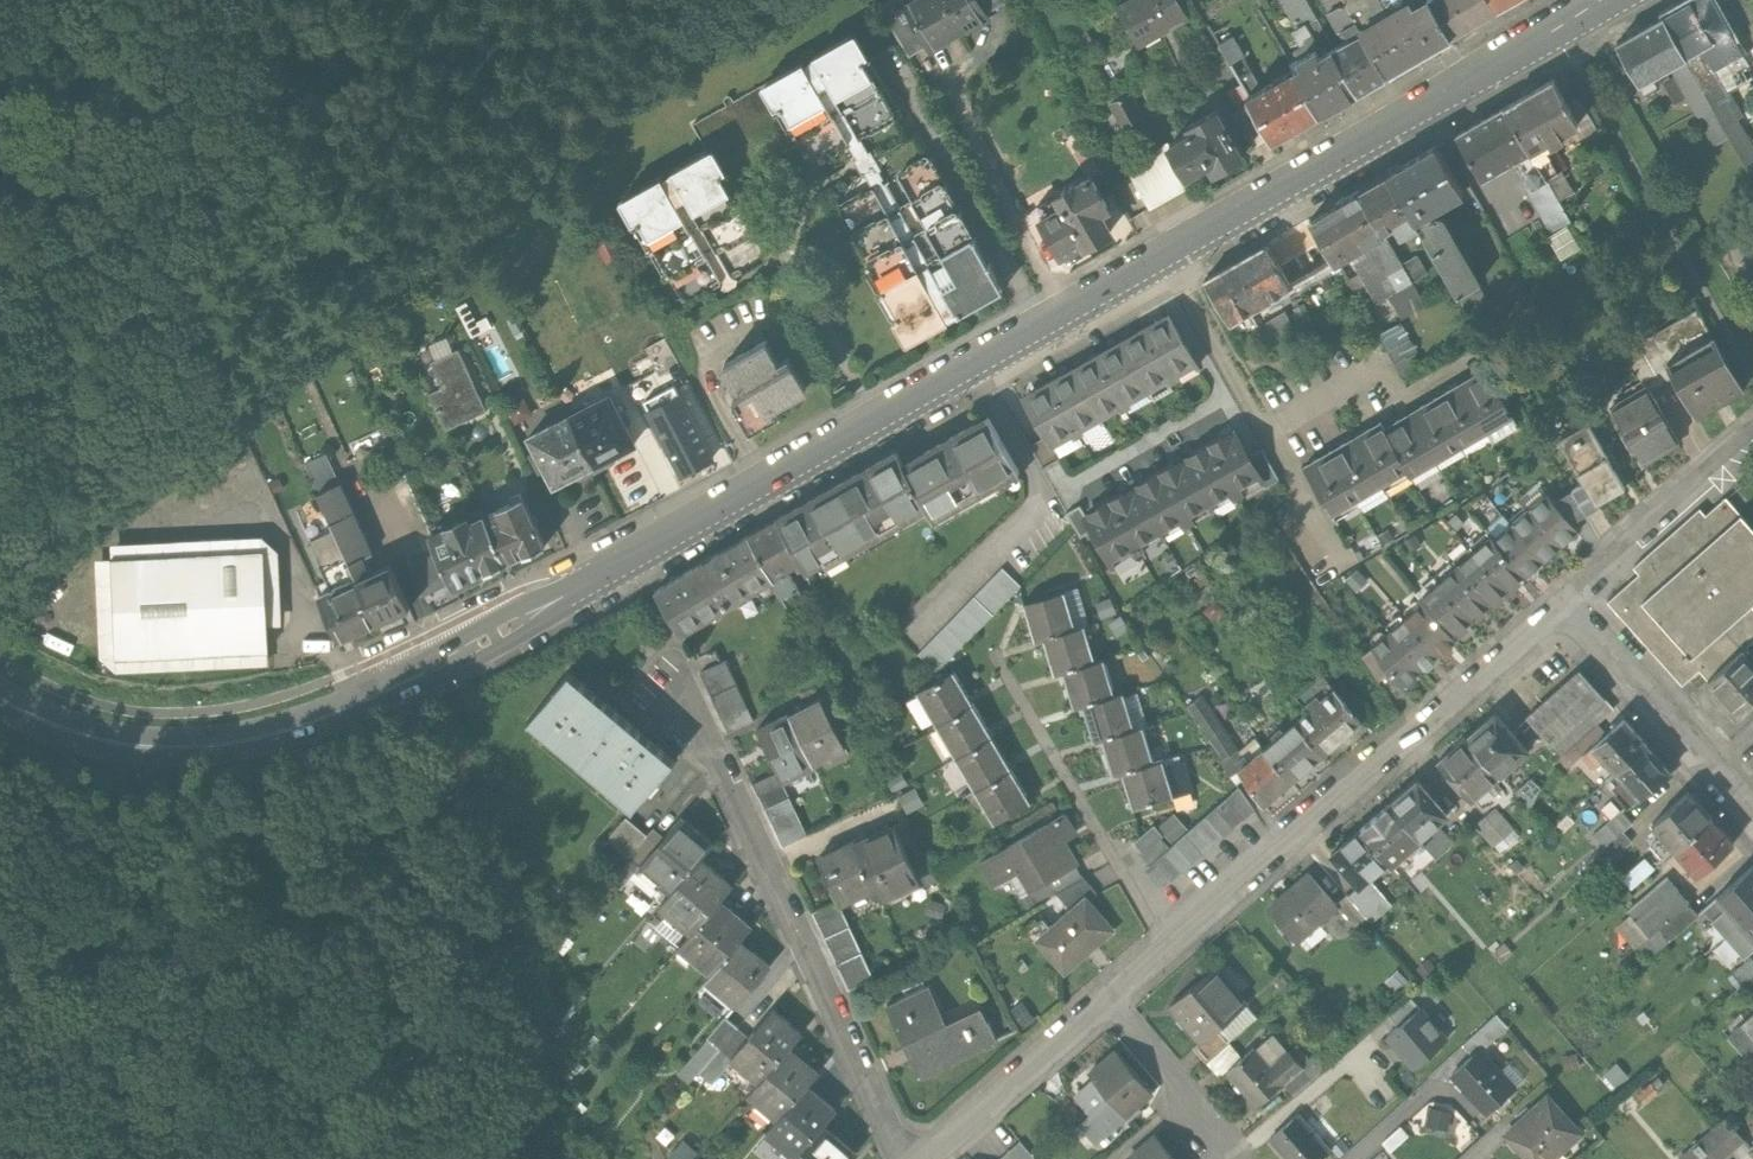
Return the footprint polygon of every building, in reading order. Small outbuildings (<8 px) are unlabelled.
[(905,7),(929,50),(945,42),(944,41),(958,33),(939,0),(918,0),(905,7)] [(958,33),(972,25),(972,26),(977,29),(983,25),(984,20),(987,18),(977,0),(939,0),(958,33)] [(1118,7),(1139,44),(1186,17),(1176,0),(1130,0),(1118,7)] [(1306,68),(1332,53),(1302,0),(1280,0),(1304,43),(1295,48),(1306,68)] [(1351,42),(1403,12),(1396,0),(1327,0),(1351,42)] [(1394,78),(1466,36),(1445,0),(1424,0),(1368,32),(1394,78)] [(1502,15),(1493,0),(1445,0),(1466,36),(1502,15)] [(1528,0),(1493,0),(1502,15),(1528,0)] [(1663,26),(1682,60),(1726,136),(1752,183),(1752,150),(1700,58),(1709,53),(1732,93),(1752,81),(1752,73),(1711,0),(1709,0),(1663,26)] [(1611,56),(1635,96),(1673,74),(1713,143),(1726,136),(1682,60),(1663,26),(1611,56)] [(1366,94),(1394,78),(1368,32),(1351,42),(1341,48),(1366,94)] [(927,142),(865,33),(773,85),(835,193),(927,142)] [(1332,113),(1366,94),(1341,48),(1332,53),(1306,68),(1332,113)] [(1275,130),(1281,141),(1332,113),(1306,68),(1255,96),(1275,130)] [(1585,131),(1559,83),(1510,109),(1537,159),(1552,151),(1585,131)] [(1258,140),(1275,130),(1255,96),(1238,105),(1258,140)] [(1537,159),(1510,109),(1459,136),(1486,186),(1515,171),(1537,159)] [(1231,176),(1255,161),(1227,114),(1173,146),(1196,183),(1225,166),(1231,176)] [(1126,170),(1150,211),(1196,183),(1173,146),(1171,143),(1126,170)] [(780,251),(720,147),(630,199),(690,302),(780,251)] [(1444,212),(1473,195),(1445,147),(1392,177),(1423,232),(1469,310),(1493,296),(1444,212)] [(1562,204),(1576,196),(1552,151),(1537,159),(1562,204)] [(843,209),(916,343),(1011,291),(937,157),(843,209)] [(1515,171),(1551,235),(1573,223),(1562,204),(1537,159),(1515,171)] [(1423,232),(1392,177),(1359,195),(1385,240),(1405,229),(1411,239),(1423,232)] [(1092,178),(1058,197),(1059,199),(1036,212),(1061,255),(1083,243),(1086,246),(1112,232),(1100,212),(1109,208),(1092,178)] [(1316,220),(1341,265),(1385,240),(1359,195),(1316,220)] [(1341,265),(1316,220),(1283,239),(1308,283),(1341,265)] [(1273,304),(1308,283),(1283,239),(1247,259),(1273,304)] [(1385,240),(1341,265),(1363,305),(1382,294),(1407,280),(1385,240)] [(1234,326),(1273,304),(1247,259),(1208,282),(1234,326)] [(1407,280),(1382,294),(1395,319),(1421,306),(1407,280)] [(1175,380),(1198,366),(1168,315),(1144,328),(1175,380)] [(1175,380),(1144,328),(1121,342),(1152,394),(1175,380)] [(1663,360),(1696,420),(1745,393),(1711,333),(1663,360)] [(448,336),(428,341),(431,355),(451,350),(448,336)] [(760,426),(825,389),(805,354),(798,358),(788,339),(740,366),(755,392),(744,398),(760,426)] [(1152,394),(1121,342),(1098,355),(1129,407),(1152,394)] [(1409,343),(1390,353),(1409,386),(1427,376),(1409,343)] [(450,429),(488,411),(462,353),(435,365),(446,389),(434,395),(450,429)] [(1129,407),(1098,355),(1074,369),(1104,422),(1129,407)] [(671,364),(642,379),(684,457),(713,442),(671,364)] [(1104,422),(1074,369),(1050,383),(1081,435),(1104,422)] [(1484,437),(1506,424),(1476,374),(1455,387),(1484,437)] [(1057,449),(1081,435),(1050,383),(1027,397),(1057,449)] [(1484,437),(1455,387),(1431,400),(1461,450),(1484,437)] [(1646,388),(1610,409),(1642,463),(1678,442),(1646,388)] [(620,393),(576,414),(603,468),(646,447),(620,393)] [(1461,450),(1431,400),(1408,413),(1438,465),(1461,450)] [(1438,465),(1408,413),(1385,427),(1412,472),(1415,478),(1438,465)] [(531,437),(559,490),(603,468),(576,414),(531,437)] [(1381,421),(1356,436),(1387,487),(1412,472),(1385,427),(1381,421)] [(939,520),(1022,474),(993,422),(910,469),(934,512),(939,520)] [(1239,493),(1264,478),(1251,455),(1233,426),(1208,441),(1239,493)] [(1591,429),(1562,446),(1584,484),(1597,507),(1627,490),(1591,429)] [(381,431),(351,444),(357,460),(388,446),(381,431)] [(1331,450),(1362,503),(1387,487),(1356,436),(1331,450)] [(1208,441),(1184,454),(1215,507),(1239,493),(1208,441)] [(1272,479),(1276,476),(1261,449),(1251,455),(1264,478),(1266,482),(1272,479)] [(1339,517),(1362,503),(1331,450),(1308,463),(1339,517)] [(1184,454),(1159,469),(1189,522),(1215,507),(1184,454)] [(906,460),(850,489),(879,542),(934,512),(910,469),(906,460)] [(316,499),(341,487),(328,461),(303,472),(316,499)] [(1189,522),(1159,469),(1134,483),(1164,537),(1189,522)] [(1139,551),(1164,537),(1134,483),(1109,497),(1139,551)] [(1598,510),(1597,507),(1584,484),(1553,504),(1572,526),(1598,510)] [(333,533),(374,624),(410,607),(394,573),(384,578),(341,487),(316,499),(333,533)] [(879,542),(850,489),(788,524),(809,565),(815,562),(821,573),(879,542)] [(511,516),(493,524),(511,563),(556,543),(533,492),(506,504),(511,516)] [(1114,565),(1139,551),(1109,497),(1084,511),(1114,565)] [(1533,509),(1566,547),(1580,535),(1572,526),(1553,504),(1547,497),(1533,509)] [(1709,682),(1750,645),(1752,643),(1752,528),(1726,497),(1706,515),(1700,508),(1635,566),(1639,571),(1607,599),(1684,685),(1700,671),(1709,682)] [(1518,521),(1551,560),(1566,547),(1533,509),(1518,521)] [(309,535),(326,526),(318,511),(301,520),(309,535)] [(457,579),(460,587),(511,563),(493,524),(486,527),(479,512),(455,523),(462,536),(441,546),(443,550),(457,579)] [(1536,572),(1551,560),(1518,521),(1503,534),(1535,571),(1536,572)] [(777,583),(785,598),(799,591),(791,575),(809,565),(788,524),(754,542),(777,583)] [(1485,546),(1518,585),(1535,571),(1503,534),(1501,532),(1485,546)] [(341,639),(374,624),(333,533),(311,543),(333,591),(322,596),(341,639)] [(105,543),(106,558),(264,550),(268,625),(282,625),(279,551),(263,537),(105,543)] [(707,569),(731,610),(777,583),(754,542),(707,569)] [(1501,600),(1518,585),(1485,546),(1467,561),(1501,600)] [(264,550),(106,558),(111,659),(269,652),(268,625),(264,550)] [(443,550),(411,566),(425,595),(457,579),(443,550)] [(111,659),(106,558),(92,557),(95,658),(113,675),(269,666),(269,652),(111,659)] [(1482,616),(1501,600),(1467,561),(1449,576),(1482,616)] [(661,595),(685,637),(731,610),(707,569),(661,595)] [(1020,588),(1000,569),(918,653),(938,672),(1020,588)] [(1370,584),(1359,569),(1347,578),(1357,593),(1370,584)] [(1462,633),(1482,616),(1449,576),(1429,594),(1431,596),(1462,633)] [(1062,591),(1026,601),(1037,638),(1044,636),(1073,628),(1062,591)] [(1462,633),(1431,596),(1412,612),(1447,653),(1465,637),(1462,633)] [(1109,599),(1096,604),(1101,618),(1115,613),(1109,599)] [(1428,668),(1447,653),(1412,612),(1394,628),(1428,668)] [(1120,614),(1107,621),(1116,635),(1128,627),(1120,614)] [(1073,628),(1044,636),(1055,674),(1066,670),(1095,662),(1084,624),(1073,628)] [(1407,686),(1428,668),(1394,628),(1373,646),(1395,672),(1407,686)] [(1709,682),(1735,711),(1752,694),(1752,649),(1750,645),(1709,682)] [(1395,672),(1373,646),(1362,655),(1384,681),(1395,672)] [(1095,662),(1066,670),(1076,705),(1086,703),(1114,694),(1104,660),(1095,662)] [(702,676),(731,736),(756,724),(727,664),(702,676)] [(959,671),(926,689),(944,723),(978,704),(959,671)] [(625,720),(574,674),(533,720),(584,765),(625,720)] [(1581,674),(1526,723),(1552,752),(1577,729),(1607,703),(1581,674)] [(1296,715),(1298,717),(1332,758),(1368,728),(1332,685),(1296,715)] [(1114,694),(1086,703),(1096,739),(1106,736),(1135,728),(1124,692),(1114,694)] [(853,749),(826,699),(795,715),(822,766),(853,749)] [(1217,744),(1236,767),(1247,759),(1203,699),(1190,708),(1217,744)] [(1616,712),(1607,703),(1577,729),(1586,739),(1616,712)] [(996,736),(978,704),(944,723),(962,755),(996,736)] [(764,731),(791,782),(822,766),(795,715),(764,731)] [(1497,715),(1468,741),(1499,776),(1528,750),(1497,715)] [(1263,745),(1297,786),(1332,758),(1298,717),(1263,745)] [(584,765),(634,809),(674,764),(625,720),(584,765)] [(1624,720),(1595,746),(1618,771),(1647,745),(1624,720)] [(1155,763),(1144,725),(1135,728),(1106,736),(1117,774),(1126,771),(1155,763)] [(962,755),(980,787),(1015,768),(996,736),(962,755)] [(1438,759),(1473,799),(1499,776),(1468,741),(1464,736),(1438,759)] [(1236,767),(1269,809),(1297,786),(1263,745),(1247,759),(1236,767)] [(1671,771),(1647,745),(1618,771),(1609,780),(1633,806),(1671,771)] [(1155,763),(1126,771),(1138,808),(1178,796),(1168,763),(1167,759),(1155,763)] [(1179,760),(1168,763),(1178,796),(1189,792),(1179,760)] [(1015,768),(980,787),(1000,823),(1035,803),(1015,768)] [(908,784),(901,773),(888,781),(895,793),(908,784)] [(784,849),(811,836),(811,835),(781,774),(754,787),(784,849)] [(1418,783),(1388,809),(1419,845),(1430,858),(1449,841),(1441,833),(1453,823),(1418,783)] [(1622,804),(1608,784),(1586,800),(1600,820),(1622,804)] [(914,790),(900,797),(907,812),(922,804),(914,790)] [(1150,867),(1142,873),(1160,894),(1254,814),(1236,793),(1190,832),(1171,849),(1150,867)] [(1714,820),(1691,794),(1656,824),(1665,835),(1655,844),(1668,859),(1677,851),(1714,820)] [(1388,809),(1361,832),(1391,868),(1419,845),(1388,809)] [(1493,809),(1474,825),(1498,854),(1518,838),(1493,809)] [(1068,812),(981,863),(994,884),(1018,870),(1032,893),(1052,881),(1073,868),(1082,863),(1070,843),(1082,836),(1068,812)] [(1635,824),(1625,813),(1595,838),(1605,849),(1626,831),(1635,824)] [(1190,832),(1174,815),(1159,829),(1165,836),(1162,838),(1171,849),(1190,832)] [(610,839),(630,856),(632,854),(649,833),(629,816),(610,839)] [(643,863),(676,890),(704,856),(715,843),(686,819),(674,832),(669,828),(663,835),(641,861),(643,863)] [(1737,846),(1714,820),(1677,851),(1699,877),(1737,846)] [(1156,826),(1136,843),(1144,853),(1162,838),(1165,836),(1159,829),(1156,826)] [(913,855),(900,827),(862,845),(884,890),(889,901),(927,883),(913,855)] [(663,835),(654,828),(649,833),(632,854),(641,861),(663,835)] [(1626,831),(1605,849),(1599,854),(1608,865),(1635,841),(1626,831)] [(1361,832),(1333,856),(1364,892),(1373,883),(1391,868),(1361,832)] [(1144,853),(1141,856),(1150,867),(1171,849),(1162,838),(1144,853)] [(821,857),(846,908),(884,890),(862,845),(859,839),(821,857)] [(938,881),(923,851),(913,855),(927,883),(929,885),(938,881)] [(641,861),(632,854),(630,856),(611,877),(622,887),(643,863),(641,861)] [(722,900),(736,884),(704,856),(676,890),(668,899),(699,926),(722,900)] [(1649,871),(1640,861),(1623,876),(1632,886),(1649,871)] [(1061,895),(1082,882),(1073,868),(1052,881),(1061,895)] [(1713,903),(1719,910),(1712,917),(1730,937),(1752,918),(1752,869),(1713,903)] [(1306,877),(1266,912),(1296,947),(1321,926),(1329,936),(1345,922),(1334,910),(1306,877)] [(1688,903),(1667,878),(1627,910),(1635,919),(1648,935),(1688,903)] [(1061,895),(1074,911),(1090,897),(1092,898),(1097,895),(1085,880),(1082,882),(1061,895)] [(1032,912),(1061,895),(1052,881),(1032,893),(1024,898),(1032,912)] [(1364,892),(1350,903),(1368,923),(1391,903),(1373,883),(1364,892)] [(1074,911),(1038,942),(1067,977),(1121,932),(1092,898),(1090,897),(1074,911)] [(1346,899),(1334,910),(1345,922),(1356,934),(1368,923),(1350,903),(1346,899)] [(699,926),(682,946),(714,973),(744,938),(754,927),(722,900),(699,926)] [(840,903),(815,915),(852,995),(877,984),(840,903)] [(1700,916),(1688,903),(1648,935),(1640,945),(1651,958),(1700,916)] [(1730,937),(1748,958),(1752,954),(1752,918),(1730,937)] [(1648,935),(1635,919),(1621,930),(1634,947),(1648,935)] [(739,1007),(775,965),(744,938),(714,973),(708,980),(739,1007)] [(1515,958),(1504,947),(1494,955),(1505,967),(1515,958)] [(1429,964),(1418,972),(1429,985),(1439,977),(1429,964)] [(1210,965),(1160,1009),(1195,1049),(1218,1029),(1245,1005),(1210,965)] [(1398,973),(1386,985),(1398,996),(1410,984),(1398,973)] [(931,993),(894,1010),(926,1078),(997,1045),(983,1016),(950,1031),(931,993)] [(1404,1003),(1388,1018),(1397,1028),(1414,1014),(1404,1003)] [(1218,1029),(1229,1042),(1256,1017),(1245,1005),(1218,1029)] [(1417,1011),(1414,1014),(1397,1028),(1386,1038),(1412,1068),(1443,1041),(1417,1011)] [(752,1042),(732,1065),(761,1090),(793,1053),(802,1043),(774,1018),(752,1042)] [(1729,1039),(1752,1066),(1752,1019),(1729,1039)] [(720,1055),(732,1065),(752,1042),(727,1021),(707,1044),(720,1055)] [(1506,1032),(1496,1021),(1463,1050),(1473,1061),(1479,1055),(1506,1032)] [(720,1055),(707,1044),(676,1079),(689,1090),(700,1078),(720,1055)] [(1254,1052),(1226,1077),(1258,1113),(1285,1088),(1305,1070),(1288,1052),(1270,1069),(1254,1052)] [(812,1090),(822,1078),(793,1053),(761,1090),(750,1101),(779,1127),(812,1090)] [(1097,1149),(1155,1100),(1115,1054),(1088,1077),(1095,1085),(1076,1101),(1090,1118),(1079,1128),(1097,1149)] [(712,1088),(732,1065),(720,1055),(700,1078),(712,1088)] [(1473,1061),(1448,1083),(1482,1119),(1512,1091),(1479,1055),(1473,1061)] [(1575,1055),(1562,1058),(1565,1071),(1578,1068),(1575,1055)] [(1285,1088),(1294,1097),(1323,1070),(1315,1061),(1305,1070),(1285,1088)] [(1656,1080),(1637,1096),(1643,1103),(1662,1087),(1656,1080)] [(1377,1110),(1392,1096),(1383,1087),(1368,1101),(1377,1110)] [(842,1116),(812,1090),(779,1127),(770,1137),(795,1158),(803,1158),(829,1130),(842,1116)] [(1503,1140),(1520,1158),(1555,1158),(1578,1138),(1544,1102),(1503,1140)] [(1448,1119),(1432,1117),(1429,1133),(1445,1136),(1448,1119)] [(1271,1141),(1287,1158),(1317,1158),(1326,1151),(1297,1118),(1271,1141)] [(1726,1121),(1684,1158),(1729,1158),(1746,1144),(1726,1121)] [(829,1130),(803,1158),(857,1158),(859,1156),(829,1130)] [(1401,1131),(1384,1146),(1393,1156),(1410,1141),(1404,1135),(1401,1131)] [(1160,1137),(1133,1158),(1179,1158),(1160,1137)] [(1004,1158),(1028,1158),(1017,1147),(1004,1158)] [(685,1150),(675,1158),(694,1158),(685,1150)]
